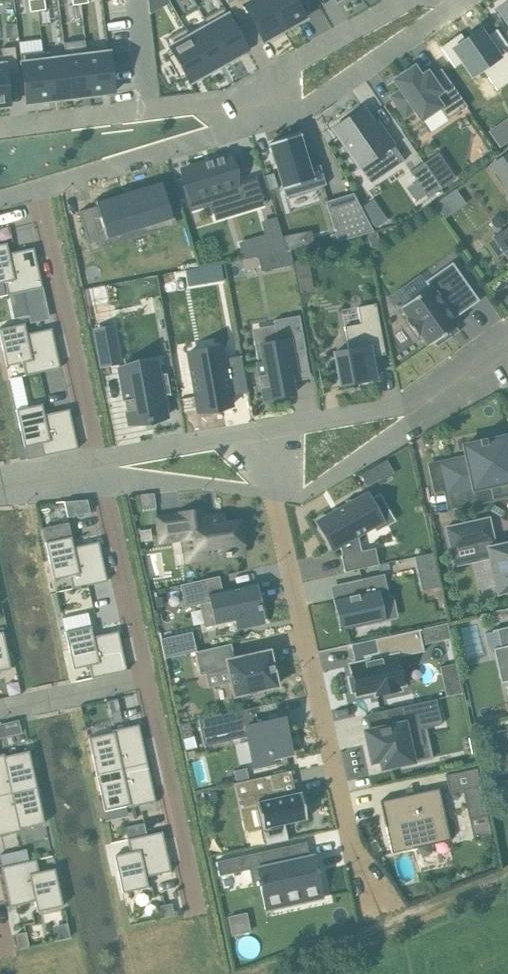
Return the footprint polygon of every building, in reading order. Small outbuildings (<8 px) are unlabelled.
[(30,12),(38,11),(37,0),(29,0),(30,12)] [(38,11),(46,9),(44,0),(37,0),(38,11)] [(227,3),(240,26),(252,20),(263,41),(272,36),(273,38),(283,32),(282,31),(284,30),(284,29),(268,0),(233,0),(227,3)] [(284,29),(286,28),(287,30),(297,24),(297,22),(305,18),(295,0),(268,0),(284,29)] [(497,9),(507,25),(507,1),(497,9)] [(224,7),(204,18),(228,61),(231,59),(238,56),(237,55),(248,50),(235,28),(224,7)] [(186,28),(185,28),(209,71),(212,70),(219,66),(218,66),(228,61),(204,18),(203,18),(208,26),(191,36),(186,28)] [(17,23),(5,24),(6,38),(18,37),(17,23)] [(185,28),(165,39),(170,48),(189,82),(199,76),(200,77),(206,73),(209,71),(185,28)] [(440,47),(455,67),(462,62),(472,76),(483,69),(492,83),(507,72),(507,46),(503,38),(492,46),(480,29),(465,39),(460,33),(440,47)] [(0,55),(0,106),(9,105),(6,74),(18,73),(15,47),(1,49),(2,55),(0,55)] [(43,51),(20,54),(25,95),(26,103),(38,101),(38,102),(45,101),(49,100),(43,51)] [(44,51),(43,51),(49,100),(59,99),(60,99),(67,98),(70,97),(65,58),(45,61),(44,51)] [(109,53),(87,55),(92,95),(95,94),(95,95),(103,94),(102,94),(114,92),(109,53)] [(87,55),(65,58),(70,97),(92,95),(87,55)] [(439,106),(448,119),(467,106),(441,68),(429,76),(427,73),(421,77),(414,68),(396,80),(402,90),(393,97),(405,115),(415,108),(422,118),(439,106)] [(360,168),(374,158),(384,174),(404,160),(394,145),(394,144),(383,128),(379,130),(363,107),(333,128),(360,168)] [(490,131),(500,147),(507,141),(507,118),(490,131)] [(320,165),(310,168),(300,134),(269,143),(285,197),(326,184),(320,165)] [(507,188),(507,153),(491,164),(507,188)] [(211,201),(211,198),(223,194),(228,212),(264,201),(256,175),(236,182),(228,156),(182,170),(187,184),(182,185),(189,207),(211,201)] [(423,162),(410,171),(428,198),(441,189),(430,172),(423,162)] [(445,162),(430,172),(441,189),(456,178),(445,162)] [(96,206),(79,211),(89,244),(169,219),(159,184),(161,183),(161,182),(124,193),(123,191),(94,200),(96,206)] [(443,217),(465,202),(456,189),(434,204),(443,217)] [(353,193),(326,202),(338,241),(373,231),(353,193)] [(376,208),(366,215),(375,229),(386,222),(376,208)] [(277,216),(262,221),(271,253),(287,250),(282,235),(277,216)] [(497,255),(503,251),(507,257),(507,227),(494,237),(494,238),(488,242),(497,255)] [(142,274),(192,266),(186,229),(136,237),(142,274)] [(367,235),(371,248),(381,245),(377,232),(367,235)] [(296,233),(282,235),(287,250),(299,248),(296,233)] [(0,244),(0,283),(4,282),(7,295),(42,287),(33,248),(9,253),(7,242),(0,244)] [(287,251),(277,252),(279,266),(294,264),(291,250),(287,251)] [(308,258),(295,260),(298,275),(311,273),(308,258)] [(425,281),(429,287),(401,307),(409,318),(406,320),(417,336),(420,334),(428,346),(434,342),(437,346),(452,335),(449,331),(458,325),(453,319),(480,300),(452,262),(425,281)] [(224,280),(221,264),(214,265),(215,268),(217,268),(219,277),(216,277),(217,281),(224,280)] [(358,307),(361,323),(344,326),(349,350),(334,352),(340,385),(375,378),(371,357),(385,354),(376,303),(358,307)] [(260,375),(258,375),(260,388),(262,387),(265,398),(294,393),(290,373),(295,372),(295,373),(296,373),(293,352),(306,350),(299,315),(273,320),(277,341),(260,344),(264,361),(258,363),(260,375)] [(24,323),(0,328),(0,340),(6,366),(22,363),(25,376),(60,368),(51,328),(26,334),(24,323)] [(113,327),(95,330),(102,365),(120,362),(113,327)] [(221,346),(188,353),(190,366),(198,411),(232,405),(230,394),(247,390),(241,357),(224,360),(221,346)] [(121,381),(129,424),(167,417),(163,396),(171,395),(167,373),(121,381)] [(21,376),(9,379),(11,390),(23,387),(21,376)] [(42,403),(16,409),(24,447),(27,459),(43,456),(78,448),(69,408),(45,414),(42,403)] [(477,504),(474,488),(507,481),(507,439),(507,436),(504,437),(503,431),(483,435),(484,438),(479,439),(479,442),(464,445),(467,457),(450,461),(454,476),(444,478),(451,510),(477,504)] [(347,505),(319,521),(334,548),(339,545),(340,545),(342,555),(341,555),(345,572),(379,564),(375,548),(362,551),(361,550),(357,535),(374,525),(367,512),(374,508),(366,494),(362,497),(346,500),(347,505)] [(87,499),(64,501),(68,517),(90,512),(87,499)] [(186,561),(226,555),(226,556),(231,556),(230,554),(243,553),(239,521),(224,523),(223,513),(205,516),(204,509),(180,512),(180,515),(157,518),(160,542),(183,539),(186,561)] [(492,546),(490,540),(493,539),(488,518),(446,527),(450,549),(475,543),(478,555),(488,556),(497,594),(507,591),(507,542),(492,546)] [(402,540),(412,546),(412,534),(402,540)] [(72,536),(45,542),(53,579),(69,576),(72,589),(107,581),(98,541),(74,547),(72,536)] [(433,552),(414,556),(422,590),(440,586),(433,552)] [(153,560),(163,566),(163,554),(153,560)] [(342,609),(338,610),(342,630),(382,621),(378,598),(389,596),(384,574),(361,578),(365,593),(339,598),(342,609)] [(253,584),(244,586),(222,591),(219,575),(179,584),(184,607),(211,601),(215,623),(235,618),(237,624),(261,619),(259,609),(261,609),(260,604),(258,604),(257,600),(259,600),(258,596),(256,597),(253,584)] [(420,595),(430,601),(430,589),(420,595)] [(171,620),(165,630),(177,630),(171,620)] [(447,622),(429,626),(433,642),(451,638),(447,622)] [(94,636),(91,626),(65,631),(73,669),(89,665),(92,678),(127,670),(118,631),(94,636)] [(497,629),(501,648),(507,647),(507,626),(497,629)] [(422,630),(422,628),(375,638),(379,653),(366,656),(367,661),(351,665),(353,676),(349,677),(353,692),(357,691),(357,694),(376,690),(377,695),(401,689),(399,685),(405,684),(399,657),(425,651),(420,630),(422,630)] [(11,669),(3,631),(0,632),(0,671),(11,669)] [(192,633),(160,639),(164,658),(196,651),(192,633)] [(263,688),(277,685),(274,674),(275,674),(272,662),(271,663),(269,651),(234,659),(231,643),(200,650),(195,651),(200,675),(229,669),(235,695),(242,693),(244,699),(264,694),(263,688)] [(456,663),(440,667),(446,696),(463,693),(456,663)] [(207,698),(201,709),(213,709),(207,698)] [(385,710),(388,725),(365,731),(372,762),(380,760),(382,768),(413,761),(410,746),(423,743),(420,729),(442,724),(436,699),(385,710)] [(198,720),(204,746),(248,736),(255,768),(273,764),(271,759),(292,754),(285,724),(281,725),(276,702),(198,720)] [(0,725),(0,737),(9,735),(6,723),(0,725)] [(114,732),(88,737),(96,774),(122,768),(127,767),(147,763),(138,724),(114,729),(114,732)] [(492,732),(498,762),(505,761),(506,761),(507,761),(507,729),(503,730),(492,732)] [(194,736),(183,738),(186,750),(196,747),(194,736)] [(0,754),(0,795),(11,793),(37,787),(29,750),(3,756),(2,754),(0,754)] [(147,763),(127,767),(122,768),(96,774),(104,811),(130,805),(131,807),(155,802),(147,763)] [(246,768),(234,770),(237,782),(249,779),(246,768)] [(477,768),(445,775),(449,792),(463,789),(469,819),(487,815),(477,768)] [(265,844),(288,839),(284,822),(304,817),(304,819),(306,818),(303,804),(304,803),(302,793),(300,794),(300,791),(298,791),(298,792),(284,795),(282,787),(272,789),(269,775),(249,779),(237,782),(233,783),(239,808),(256,804),(265,844)] [(46,823),(37,787),(11,793),(0,795),(0,836),(19,831),(19,829),(46,823)] [(414,793),(380,801),(386,826),(392,853),(412,848),(411,841),(447,833),(448,840),(450,840),(439,788),(414,793)] [(146,876),(170,871),(162,831),(127,839),(129,852),(113,855),(122,893),(148,887),(146,876)] [(278,848),(216,861),(219,876),(249,869),(252,883),(257,882),(258,885),(260,885),(265,909),(284,905),(324,896),(318,872),(320,871),(320,867),(318,867),(315,856),(309,857),(306,842),(278,848)] [(0,855),(0,857),(2,866),(11,864),(9,853),(0,855)] [(10,906),(35,901),(37,911),(64,905),(55,868),(39,871),(37,859),(11,864),(2,866),(10,906)] [(172,903),(160,906),(162,915),(174,913),(172,903)] [(246,913),(228,917),(232,935),(250,931),(246,913)] [(26,931),(16,934),(19,946),(19,947),(29,945),(26,931)]
